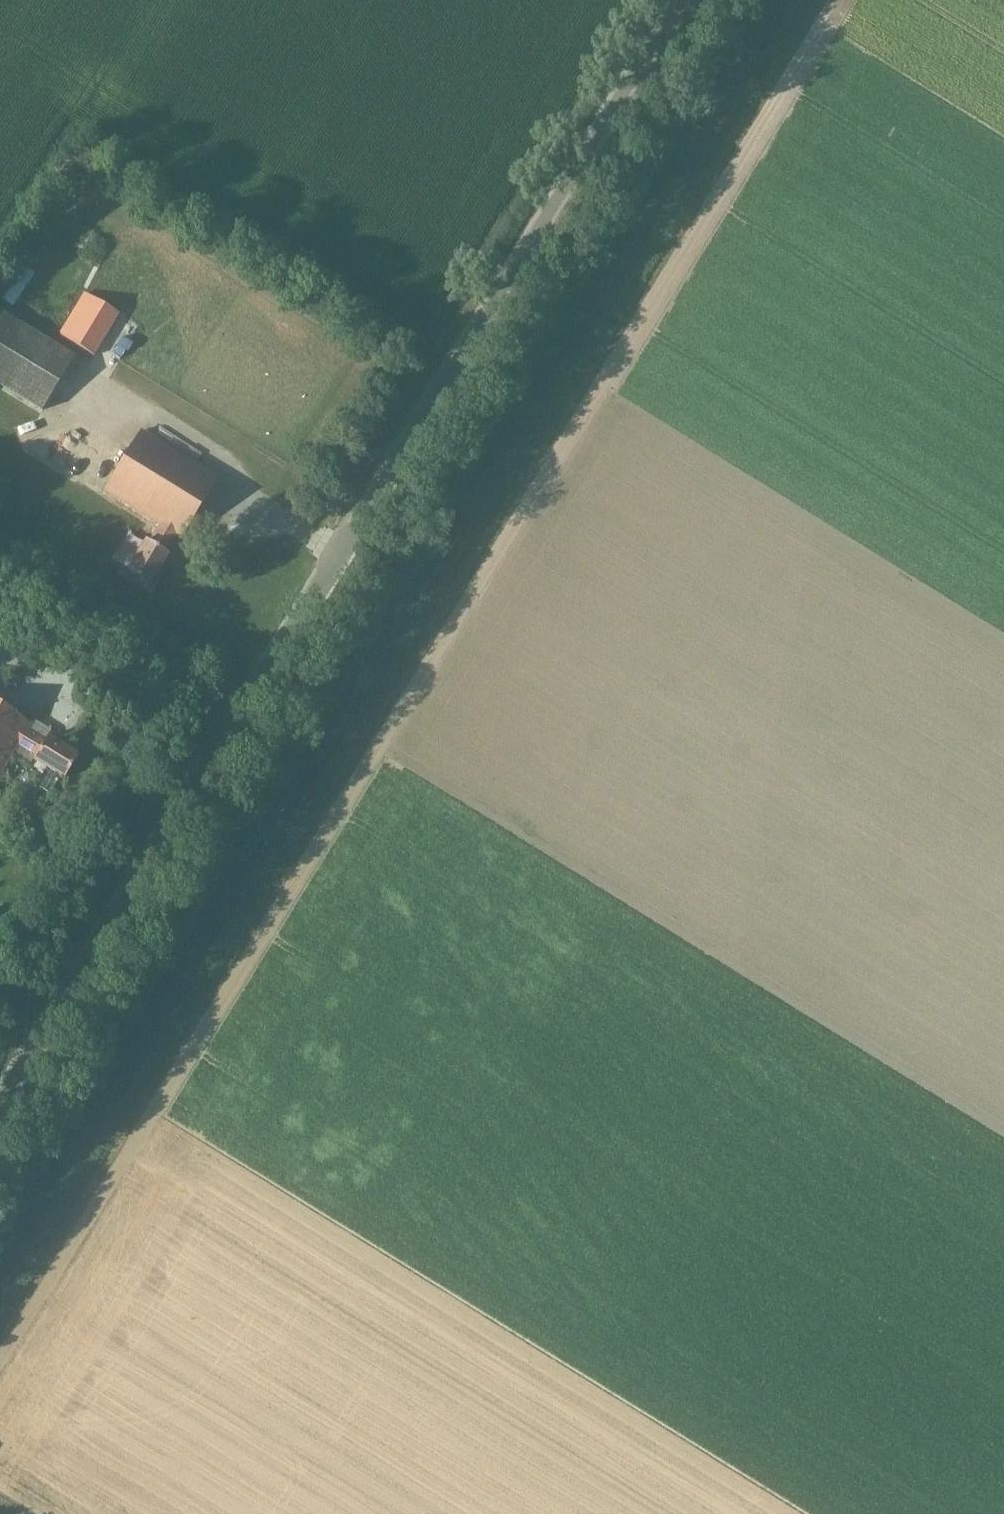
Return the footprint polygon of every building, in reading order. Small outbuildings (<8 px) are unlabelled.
[(95,356),(120,314),(83,292),(58,334),(95,356)] [(73,357),(0,313),(0,385),(41,410),(73,357)] [(216,477),(141,431),(103,491),(159,525),(148,542),(145,540),(126,571),(148,585),(167,554),(163,551),(174,534),(179,538),(216,477)] [(312,497),(316,490),(311,488),(308,494),(312,497)] [(77,755),(46,736),(44,739),(27,729),(30,724),(0,705),(0,773),(17,744),(34,755),(33,758),(64,777),(77,755)]
